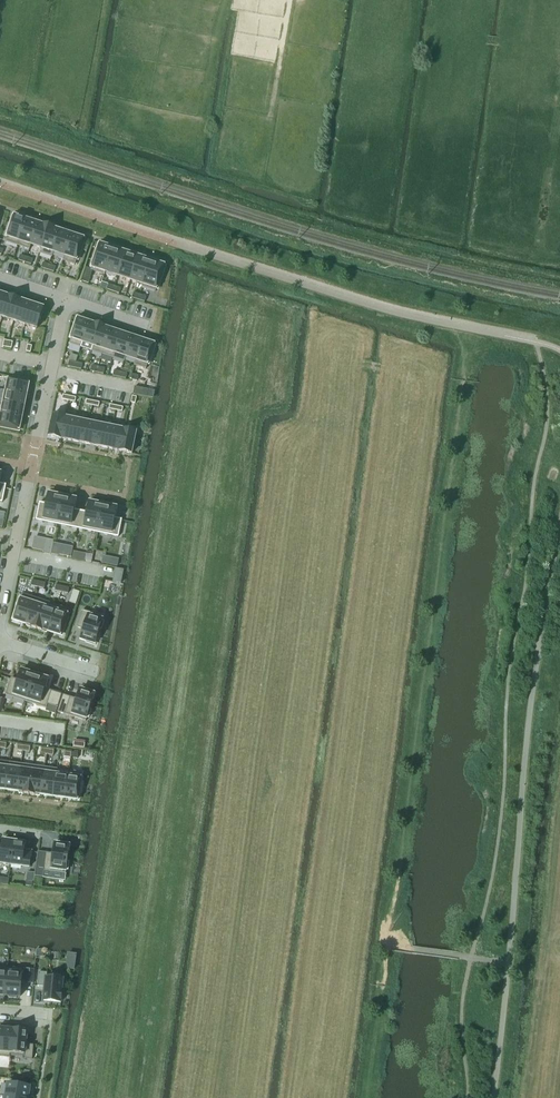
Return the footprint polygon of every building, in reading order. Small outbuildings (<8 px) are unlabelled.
[(6,242),(18,246),(26,220),(14,216),(12,224),(10,224),(7,233),(9,233),(6,242)] [(30,250),(31,245),(38,224),(26,220),(18,246),(30,250)] [(31,245),(42,249),(50,226),(43,224),(43,225),(38,224),(31,245)] [(42,249),(40,254),(52,258),(54,253),(61,231),(56,230),(56,229),(50,226),(42,249)] [(54,253),(64,256),(65,256),(72,235),(61,231),(54,253)] [(65,256),(64,256),(63,261),(75,265),(84,239),(72,235),(65,256)] [(105,273),(113,249),(100,244),(98,249),(97,249),(94,258),(95,258),(91,271),(105,275),(106,273),(105,273)] [(105,273),(106,273),(118,277),(126,253),(113,249),(105,273)] [(118,277),(131,281),(139,257),(126,253),(118,277)] [(143,285),(151,261),(139,257),(131,281),(143,285)] [(143,285),(142,287),(156,292),(160,280),(161,280),(164,271),(163,271),(164,266),(151,261),(143,285)] [(2,318),(9,297),(0,294),(0,317),(2,318)] [(21,301),(9,297),(2,318),(14,321),(21,301)] [(21,301),(14,321),(25,325),(32,304),(21,301)] [(32,304),(25,325),(37,329),(44,308),(32,304)] [(78,319),(69,344),(81,348),(83,343),(89,323),(78,319)] [(83,343),(81,348),(91,351),(93,346),(100,325),(95,323),(94,325),(89,323),(83,343)] [(93,346),(91,351),(102,355),(111,330),(106,328),(106,327),(100,325),(93,346)] [(111,330),(102,355),(113,359),(122,334),(111,330)] [(122,334),(113,359),(124,362),(126,357),(132,337),(122,334)] [(132,337),(126,357),(136,361),(143,341),(132,337)] [(136,361),(134,366),(146,370),(149,360),(151,361),(154,352),(152,352),(154,345),(143,341),(136,361)] [(6,392),(27,396),(29,385),(8,380),(6,392)] [(135,387),(133,395),(147,398),(148,390),(135,387)] [(6,392),(1,390),(0,395),(0,403),(4,404),(4,403),(24,407),(27,396),(6,392)] [(4,403),(4,404),(2,414),(1,414),(22,419),(24,407),(4,403)] [(116,411),(114,420),(121,421),(123,412),(122,412),(123,408),(117,407),(116,411)] [(22,419),(1,414),(2,414),(0,413),(0,426),(20,430),(22,419)] [(61,439),(65,418),(53,415),(48,437),(61,439)] [(72,442),(77,420),(65,418),(61,439),(72,442)] [(84,444),(89,423),(77,420),(72,442),(84,444)] [(96,447),(101,425),(89,423),(84,444),(96,447)] [(108,449),(112,428),(101,425),(96,447),(108,449)] [(112,428),(108,449),(120,452),(124,430),(112,428)] [(124,430),(120,452),(132,454),(136,432),(124,430)] [(36,521),(57,525),(63,496),(55,494),(55,495),(49,494),(47,504),(40,503),(36,521)] [(57,525),(77,529),(81,512),(74,510),(76,500),(71,498),(71,497),(63,496),(57,525)] [(87,513),(81,512),(77,529),(97,533),(104,504),(96,502),(95,504),(90,502),(87,513)] [(104,504),(97,533),(118,538),(122,520),(115,518),(117,508),(111,507),(112,506),(104,504)] [(54,541),(46,540),(45,545),(34,543),(32,550),(43,552),(43,553),(51,555),(53,544),(54,541)] [(73,548),(61,545),(59,555),(71,558),(73,548)] [(116,569),(113,582),(121,584),(123,571),(116,569)] [(69,603),(76,605),(80,592),(73,590),(69,603)] [(26,624),(34,598),(22,594),(19,604),(18,603),(15,612),(16,612),(14,621),(26,624)] [(37,629),(46,602),(34,598),(26,624),(31,626),(30,627),(37,629)] [(44,630),(49,632),(57,606),(46,602),(37,629),(43,632),(44,630)] [(69,610),(57,606),(49,632),(61,636),(63,628),(65,628),(68,619),(66,619),(69,610)] [(86,643),(94,646),(100,629),(102,630),(104,622),(102,621),(104,617),(82,611),(77,628),(84,630),(81,640),(86,642),(86,643)] [(11,678),(6,696),(26,702),(35,674),(28,671),(27,672),(22,671),(19,681),(11,678)] [(35,674),(26,702),(46,709),(48,705),(58,708),(62,695),(45,689),(48,679),(43,677),(43,676),(35,674)] [(63,695),(58,712),(64,715),(86,722),(87,718),(89,718),(91,711),(90,710),(95,693),(87,690),(86,691),(81,690),(77,700),(70,697),(63,695)] [(18,792),(21,764),(9,762),(8,768),(9,768),(6,790),(18,792)] [(29,795),(33,766),(21,764),(18,792),(19,792),(19,793),(29,795)] [(41,795),(45,768),(33,766),(29,795),(39,796),(40,795),(41,795)] [(6,790),(9,768),(8,768),(0,767),(0,789),(6,790)] [(45,768),(41,795),(53,797),(56,775),(57,775),(58,769),(45,768)] [(68,776),(65,798),(78,800),(82,773),(68,771),(68,776)] [(68,776),(57,775),(56,775),(53,797),(65,798),(68,776)] [(15,841),(7,840),(7,841),(3,840),(2,848),(0,847),(0,864),(12,865),(15,841)] [(15,841),(12,865),(30,868),(32,852),(24,851),(25,843),(23,843),(23,842),(15,841)] [(43,878),(44,871),(66,874),(66,870),(68,870),(69,862),(67,862),(70,844),(61,843),(61,844),(55,844),(54,854),(38,852),(35,877),(43,878)] [(8,968),(5,996),(9,996),(8,998),(16,999),(16,997),(20,997),(22,983),(29,984),(30,970),(8,968)] [(39,973),(38,987),(45,988),(44,1001),(61,1003),(63,980),(47,979),(47,973),(39,973)] [(10,1058),(11,1055),(10,1055),(12,1030),(0,1029),(0,1057),(10,1058)] [(12,1030),(10,1055),(11,1055),(25,1056),(24,1059),(32,1060),(34,1045),(26,1045),(27,1031),(12,1030)] [(6,1096),(17,1097),(28,1097),(30,1087),(8,1084),(6,1096)]
